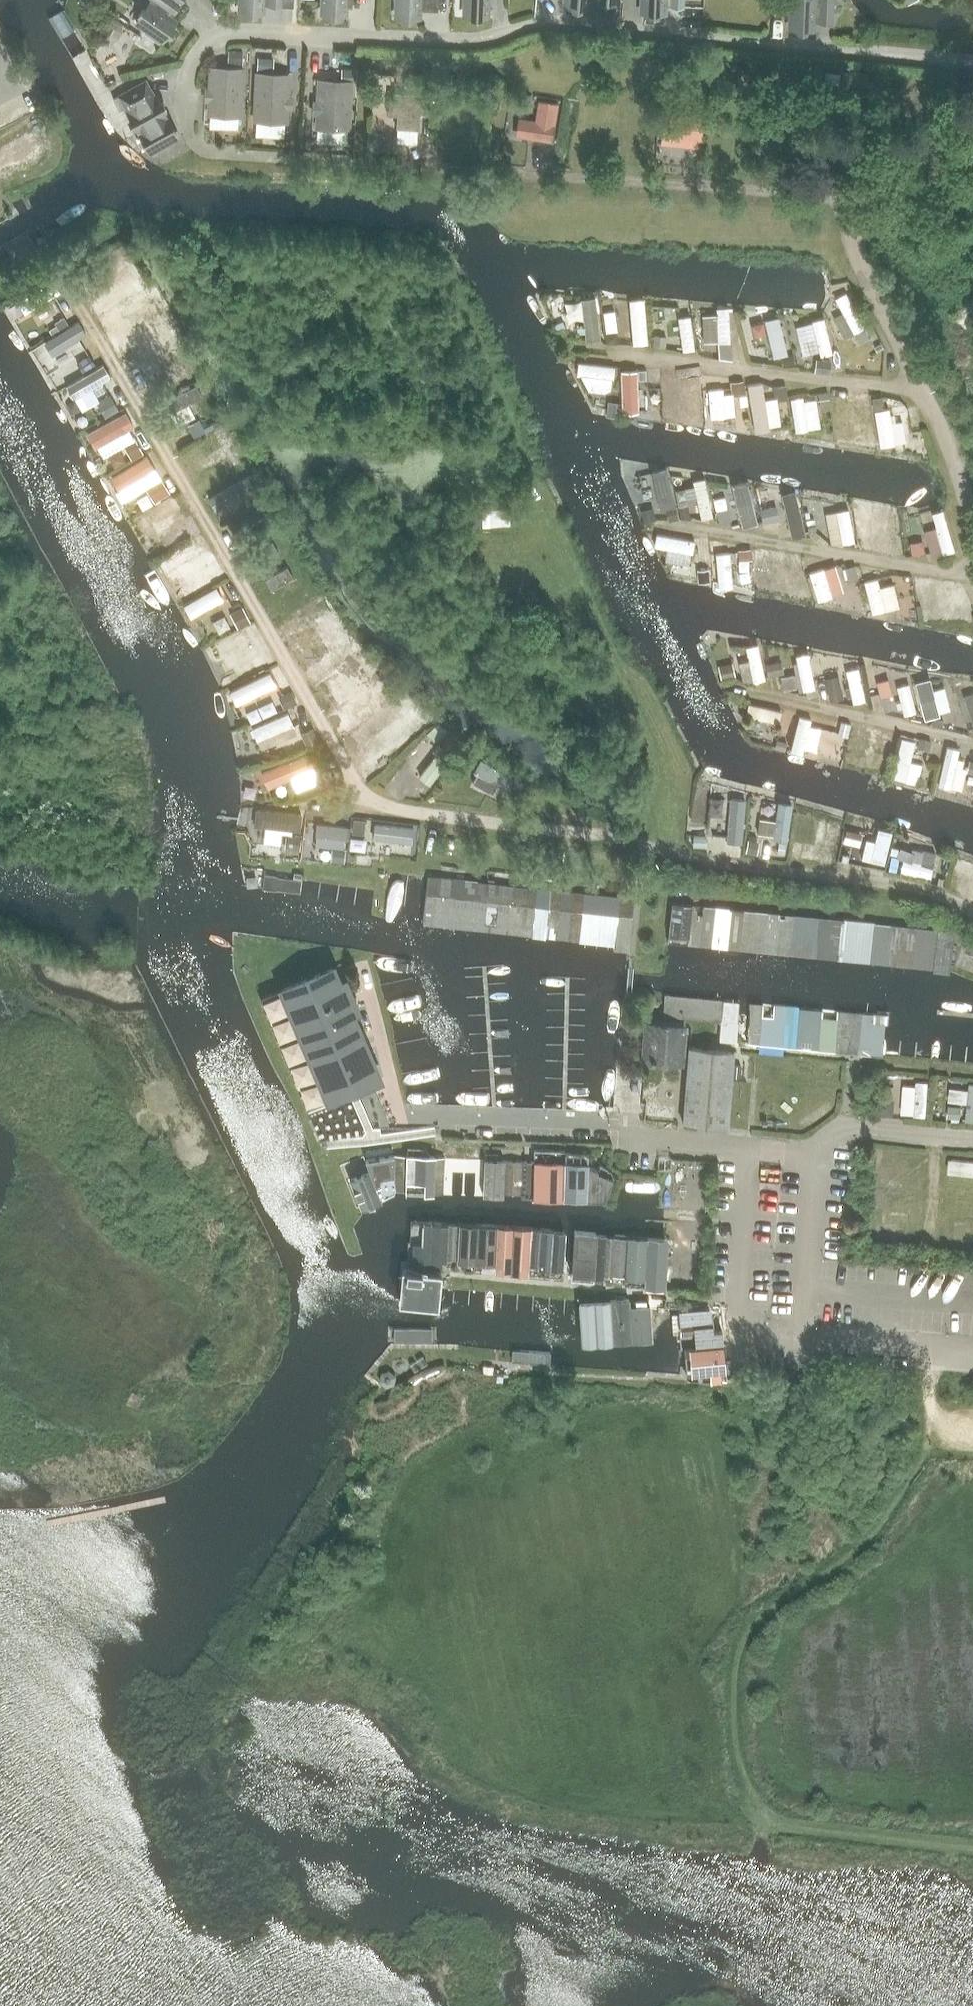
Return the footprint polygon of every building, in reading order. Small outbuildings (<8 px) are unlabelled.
[(136,22),(146,29),(143,32),(159,43),(161,40),(162,41),(176,21),(170,17),(182,0),(152,0),(136,22)] [(239,12),(263,13),(263,5),(280,6),(280,0),(239,0),(239,12)] [(321,14),(345,15),(345,7),(352,8),(352,0),(321,0),(321,14)] [(395,17),(419,18),(419,10),(425,11),(426,0),(395,0),(395,17)] [(463,16),(487,17),(488,0),(464,0),(463,16)] [(564,6),(588,9),(588,1),(595,2),(617,4),(617,0),(564,0),(564,6)] [(671,0),(641,0),(640,13),(664,14),(664,6),(671,7),(671,0)] [(789,29),(813,29),(814,22),(832,22),(833,0),(790,0),(789,29)] [(122,32),(122,22),(114,18),(105,22),(102,28),(101,38),(109,43),(118,38),(122,32)] [(235,51),(234,63),(241,63),(247,63),(248,51),(235,51)] [(258,53),(258,69),(268,70),(282,70),(283,54),(258,53)] [(797,66),(782,66),(781,92),(796,93),(797,66)] [(812,66),(812,77),(823,78),(824,66),(812,66)] [(211,68),(210,87),(204,87),(203,102),(209,102),(208,114),(239,115),(241,69),(211,68)] [(341,69),(341,80),(356,81),(356,70),(341,69)] [(872,69),(871,79),(879,80),(880,70),(872,69)] [(840,93),(866,95),(868,74),(841,72),(840,93)] [(285,121),(285,109),(292,109),(292,95),(286,95),(287,76),(257,74),(255,120),(285,121)] [(375,76),(374,87),(384,87),(384,77),(375,76)] [(319,81),(317,127),(347,128),(349,82),(319,81)] [(402,82),(402,92),(415,93),(416,82),(402,82)] [(179,138),(167,117),(155,96),(148,100),(140,84),(113,99),(120,110),(125,107),(139,133),(151,154),(157,151),(168,144),(179,138)] [(428,116),(429,96),(388,94),(387,117),(396,117),(395,131),(418,132),(418,116),(428,116)] [(519,120),(517,136),(550,141),(556,104),(538,101),(535,122),(519,120)] [(659,110),(658,124),(664,125),(663,136),(691,139),(690,147),(701,148),(704,120),(671,117),(671,111),(659,110)] [(84,282),(92,296),(135,274),(127,260),(84,282)] [(53,280),(17,300),(25,313),(61,293),(53,280)] [(834,315),(843,335),(854,331),(858,341),(868,337),(849,289),(834,295),(841,312),(834,315)] [(644,298),(629,300),(633,345),(648,343),(644,298)] [(594,299),(580,302),(586,340),(600,338),(594,299)] [(127,355),(166,338),(150,300),(131,308),(140,328),(119,338),(127,355)] [(606,332),(618,330),(615,308),(603,309),(606,332)] [(729,308),(716,309),(718,343),(730,342),(729,308)] [(774,356),(791,351),(779,313),(763,318),(774,356)] [(690,316),(678,317),(682,351),(695,349),(690,316)] [(64,317),(55,323),(56,325),(59,329),(67,323),(64,317)] [(824,319),(812,322),(821,356),(832,353),(824,319)] [(77,321),(44,343),(52,356),(86,334),(77,321)] [(560,323),(551,327),(556,337),(564,333),(560,323)] [(606,334),(606,343),(616,343),(616,334),(606,334)] [(655,336),(653,346),(665,347),(666,337),(655,336)] [(151,353),(169,388),(189,377),(171,342),(151,353)] [(731,348),(718,349),(719,356),(720,356),(731,356),(731,348)] [(95,365),(89,356),(76,363),(82,373),(95,365)] [(575,371),(615,376),(616,364),(577,359),(575,371)] [(822,360),(821,373),(829,373),(830,361),(822,360)] [(103,365),(67,384),(81,409),(98,399),(96,395),(107,390),(102,382),(110,378),(103,365)] [(637,370),(621,371),(622,412),(638,411),(637,370)] [(660,371),(662,416),(701,415),(700,370),(660,371)] [(743,381),(732,383),(733,393),(733,394),(744,392),(743,381)] [(762,382),(748,385),(755,431),(769,428),(762,382)] [(184,392),(160,404),(165,415),(202,397),(197,385),(191,388),(189,385),(182,389),(184,392)] [(785,386),(774,387),(775,398),(776,398),(787,397),(785,386)] [(723,389),(708,390),(710,418),(725,417),(723,389)] [(833,436),(863,436),(863,423),(851,423),(851,391),(833,391),(833,436)] [(857,406),(870,403),(868,391),(855,393),(857,406)] [(832,410),(829,394),(820,395),(822,411),(832,410)] [(110,396),(100,401),(108,415),(117,410),(110,396)] [(803,397),(791,399),(796,431),(808,430),(803,397)] [(882,397),(872,398),(874,410),(884,409),(882,397)] [(889,409),(874,411),(880,446),(895,443),(889,409)] [(125,413),(88,433),(95,448),(133,427),(125,413)] [(206,434),(198,421),(187,427),(195,441),(206,434)] [(141,452),(134,440),(123,447),(130,459),(141,452)] [(108,475),(124,500),(161,477),(146,452),(108,475)] [(666,468),(651,472),(660,509),(675,506),(666,468)] [(260,472),(248,478),(255,491),(267,485),(260,472)] [(248,478),(210,499),(218,513),(256,492),(255,491),(248,478)] [(705,479),(693,481),(701,519),(713,516),(705,479)] [(746,480),(732,484),(743,528),(757,524),(746,480)] [(795,491),(781,495),(791,537),(805,534),(795,491)] [(186,521),(175,496),(143,509),(154,535),(186,521)] [(691,517),(687,503),(677,506),(680,520),(691,517)] [(676,507),(669,508),(671,520),(678,518),(676,507)] [(772,507),(761,510),(763,521),(775,519),(772,507)] [(826,510),(830,542),(855,539),(850,507),(826,510)] [(728,509),(717,512),(720,523),(730,520),(728,509)] [(944,509),(931,513),(943,554),(956,551),(944,509)] [(654,511),(641,515),(643,522),(656,519),(654,511)] [(873,544),(900,542),(898,514),(871,516),(873,544)] [(245,517),(235,524),(241,534),(252,528),(245,517)] [(202,535),(162,559),(169,572),(210,548),(202,535)] [(657,535),(655,547),(692,553),(695,541),(657,535)] [(273,542),(251,555),(257,566),(279,553),(273,542)] [(924,554),(922,542),(911,544),(913,555),(924,554)] [(750,550),(739,551),(740,559),(751,558),(750,550)] [(730,553),(715,554),(718,588),(733,587),(730,553)] [(755,558),(757,590),(783,589),(783,572),(771,572),(770,557),(755,558)] [(815,597),(841,592),(835,563),(809,569),(815,597)] [(855,566),(845,568),(848,581),(858,578),(855,566)] [(287,567),(265,579),(272,590),(294,578),(287,567)] [(709,581),(708,569),(697,570),(698,581),(698,582),(704,582),(709,581)] [(894,580),(881,583),(879,575),(862,579),(870,611),(899,605),(894,580)] [(922,582),(925,621),(956,619),(955,601),(942,602),(940,581),(922,582)] [(216,587),(183,605),(190,617),(223,599),(216,587)] [(251,623),(243,608),(231,614),(239,629),(251,623)] [(250,631),(213,639),(216,653),(253,645),(250,631)] [(333,643),(339,656),(354,650),(348,637),(333,643)] [(758,645),(746,648),(754,682),(766,679),(758,645)] [(245,654),(252,670),(266,664),(259,648),(245,654)] [(812,656),(798,659),(800,671),(781,674),(783,689),(816,683),(812,656)] [(357,657),(321,681),(338,706),(356,694),(347,681),(365,668),(357,657)] [(781,677),(778,662),(765,665),(768,680),(781,677)] [(735,676),(733,663),(719,665),(721,678),(735,676)] [(853,701),(867,697),(859,665),(844,669),(853,701)] [(270,672),(229,691),(236,704),(276,685),(270,672)] [(840,674),(825,675),(826,698),(842,697),(840,674)] [(888,680),(877,682),(880,694),(881,700),(890,698),(893,697),(888,680)] [(930,680),(916,684),(925,718),(938,714),(930,680)] [(877,682),(867,685),(870,697),(880,694),(877,682)] [(972,723),(972,690),(965,692),(972,724),(972,723)] [(297,704),(291,693),(278,699),(284,711),(297,704)] [(360,716),(382,705),(376,693),(354,704),(360,716)] [(890,698),(881,700),(884,711),(893,709),(890,698)] [(748,703),(745,716),(779,724),(782,711),(748,703)] [(258,704),(246,709),(252,722),(264,716),(258,704)] [(392,708),(354,730),(367,752),(404,730),(392,708)] [(287,714),(251,729),(256,741),(293,725),(287,714)] [(799,716),(790,751),(802,754),(811,719),(799,716)] [(935,718),(933,725),(941,727),(943,720),(935,718)] [(841,722),(838,735),(848,737),(851,725),(841,722)] [(846,757),(872,763),(880,730),(853,724),(846,757)] [(313,728),(301,733),(306,747),(319,741),(313,728)] [(901,739),(892,777),(906,780),(915,742),(901,739)] [(787,743),(776,740),(773,749),(784,752),(787,743)] [(920,740),(918,746),(929,749),(930,742),(920,740)] [(947,747),(938,784),(960,789),(965,769),(961,767),(963,760),(957,759),(959,749),(947,747)] [(319,749),(309,753),(313,762),(323,757),(319,749)] [(305,754),(262,772),(268,787),(293,777),(298,790),(316,783),(305,754)] [(432,782),(442,760),(430,755),(420,776),(432,782)] [(730,798),(726,842),(742,843),(746,799),(730,798)] [(760,819),(758,834),(773,836),(773,840),(787,842),(792,806),(778,804),(775,821),(760,819)] [(257,810),(255,826),(299,831),(301,814),(257,810)] [(350,828),(366,832),(368,820),(353,816),(350,828)] [(822,843),(820,859),(835,860),(841,820),(815,816),(811,842),(822,843)] [(371,820),(371,839),(414,840),(414,821),(371,820)] [(317,824),(316,836),(345,839),(346,828),(317,824)] [(878,829),(870,861),(884,864),(891,832),(878,829)] [(847,831),(844,842),(855,844),(857,834),(847,831)] [(704,847),(705,835),(694,834),(693,846),(704,847)] [(289,837),(288,848),(299,849),(301,838),(289,837)] [(749,840),(747,851),(754,853),(756,842),(749,840)] [(784,854),(786,844),(778,843),(777,853),(784,854)] [(892,847),(890,855),(899,857),(901,850),(892,847)] [(903,860),(901,871),(931,878),(936,854),(912,849),(910,861),(903,860)] [(346,865),(347,852),(332,850),(331,864),(346,865)] [(891,857),(889,871),(897,872),(899,858),(891,857)] [(435,927),(440,878),(427,877),(422,926),(435,927)] [(451,879),(440,878),(435,927),(446,928),(451,879)] [(463,880),(451,879),(446,928),(459,929),(463,880)] [(476,881),(463,880),(459,929),(471,930),(476,881)] [(487,883),(476,881),(471,930),(482,932),(487,883)] [(499,884),(487,883),(482,932),(494,933),(499,884)] [(499,884),(494,933),(506,934),(511,885),(499,884)] [(523,886),(511,885),(506,934),(517,935),(523,886)] [(535,887),(523,886),(517,935),(530,936),(535,887)] [(547,889),(535,887),(530,936),(542,938),(547,889)] [(559,890),(547,889),(542,938),(555,939),(559,890)] [(572,891),(559,890),(555,939),(566,940),(572,891)] [(583,892),(572,891),(566,940),(579,941),(583,892)] [(596,893),(583,892),(579,941),(590,942),(596,893)] [(607,895),(596,893),(590,942),(602,943),(607,895)] [(618,896),(607,895),(602,943),(613,945),(618,896)] [(618,896),(613,945),(612,951),(628,953),(634,897),(618,896)] [(687,946),(691,905),(671,903),(668,944),(687,946)] [(703,906),(691,905),(687,946),(699,947),(703,906)] [(715,907),(703,906),(699,947),(711,948),(715,907)] [(715,907),(711,948),(719,949),(727,950),(731,909),(723,908),(715,907)] [(743,910),(731,909),(727,950),(739,951),(743,910)] [(755,911),(743,910),(739,951),(751,952),(755,911)] [(767,913),(755,911),(751,952),(763,954),(767,913)] [(779,914),(767,913),(763,954),(774,955),(779,914)] [(795,915),(779,914),(774,955),(790,956),(795,915)] [(807,916),(795,915),(790,956),(802,958),(807,916)] [(818,918),(807,916),(802,958),(814,959),(818,918)] [(818,918),(814,959),(826,960),(830,919),(818,918)] [(843,920),(830,919),(826,960),(838,961),(843,920)] [(843,920),(838,961),(854,963),(859,922),(843,920)] [(874,923),(859,922),(854,963),(870,965),(874,923)] [(891,925),(874,923),(870,965),(886,966),(891,925)] [(902,926),(891,925),(886,966),(897,967),(902,926)] [(915,927),(902,926),(897,967),(910,969),(915,927)] [(915,927),(910,969),(921,970),(926,928),(915,927)] [(938,929),(926,928),(921,970),(933,971),(938,929)] [(955,931),(938,929),(933,971),(933,974),(950,975),(955,931)] [(336,968),(282,991),(307,1051),(327,1099),(374,1080),(380,1077),(368,1049),(366,1045),(364,1040),(360,1029),(359,1029),(354,1015),(359,1012),(358,1008),(352,995),(345,979),(341,980),(339,974),(337,970),(336,968)] [(721,1022),(719,1041),(735,1043),(739,1003),(723,1001),(721,1022)] [(739,1003),(735,1043),(759,1045),(762,1005),(739,1003)] [(762,1005),(759,1045),(783,1047),(786,1007),(762,1005)] [(786,1007),(783,1047),(795,1048),(798,1008),(786,1007)] [(798,1008),(795,1048),(819,1050),(822,1010),(798,1008)] [(822,1010),(819,1050),(834,1052),(838,1012),(822,1010)] [(838,1012),(834,1052),(882,1056),(886,1016),(838,1012)] [(648,1023),(646,1062),(680,1064),(682,1025),(648,1023)] [(689,1048),(683,1123),(726,1127),(733,1052),(689,1048)] [(929,1110),(928,1079),(920,1079),(921,1111),(929,1110)] [(915,1098),(915,1086),(899,1086),(899,1097),(915,1098)] [(953,1107),(952,1118),(959,1118),(960,1107),(953,1107)] [(378,1191),(397,1191),(398,1157),(392,1157),(365,1160),(378,1191)] [(412,1194),(413,1157),(398,1157),(397,1191),(407,1191),(407,1194),(412,1194)] [(413,1157),(412,1194),(422,1194),(424,1158),(413,1157)] [(424,1158),(422,1194),(431,1195),(433,1158),(424,1158)] [(433,1158),(431,1195),(440,1195),(443,1158),(433,1158)] [(443,1158),(442,1194),(462,1195),(463,1159),(443,1158)] [(463,1159),(462,1195),(482,1196),(483,1160),(463,1159)] [(483,1160),(482,1196),(501,1196),(503,1161),(483,1160)] [(503,1161),(501,1196),(503,1197),(503,1194),(520,1195),(522,1161),(503,1161)] [(522,1161),(520,1195),(531,1195),(533,1162),(522,1161)] [(533,1162),(531,1195),(541,1195),(541,1199),(542,1162),(533,1162)] [(542,1162),(541,1199),(551,1200),(553,1162),(542,1162)] [(553,1162),(551,1200),(571,1200),(573,1163),(553,1162)] [(573,1163),(571,1200),(584,1200),(586,1164),(573,1163)] [(586,1164),(584,1200),(585,1200),(585,1194),(600,1194),(600,1184),(609,1187),(614,1175),(586,1164)] [(381,1201),(377,1191),(369,1171),(349,1179),(361,1209),(381,1201)] [(412,1223),(410,1265),(428,1266),(428,1255),(430,1224),(412,1223)] [(430,1224),(428,1255),(437,1256),(438,1224),(430,1224)] [(438,1224),(437,1256),(445,1257),(446,1225),(438,1224)] [(446,1225),(445,1257),(455,1257),(456,1225),(446,1225)] [(457,1258),(493,1261),(495,1227),(456,1225),(455,1257),(457,1258)] [(495,1227),(493,1261),(510,1262),(512,1228),(495,1227)] [(529,1230),(512,1228),(510,1262),(528,1263),(529,1230)] [(540,1230),(529,1230),(528,1263),(537,1264),(537,1266),(538,1266),(540,1230)] [(563,1232),(540,1230),(538,1266),(562,1268),(563,1232)] [(574,1233),(563,1232),(562,1268),(571,1268),(571,1273),(572,1273),(574,1233)] [(595,1234),(574,1233),(572,1273),(593,1274),(595,1234)] [(593,1274),(604,1275),(605,1235),(595,1234),(593,1274)] [(614,1235),(605,1235),(604,1275),(612,1275),(614,1235)] [(626,1236),(614,1235),(612,1275),(624,1276),(626,1236)] [(636,1237),(626,1236),(624,1276),(634,1277),(636,1237)] [(645,1237),(636,1237),(634,1277),(644,1278),(643,1287),(645,1287),(647,1236),(645,1236),(645,1237)] [(668,1238),(647,1236),(645,1287),(665,1287),(668,1238)] [(405,1267),(401,1302),(437,1305),(439,1289),(441,1270),(410,1267),(405,1267)] [(631,1299),(609,1301),(612,1342),(633,1341),(631,1307),(631,1299)] [(579,1304),(583,1344),(611,1341),(609,1301),(579,1304)] [(650,1305),(631,1307),(633,1341),(633,1342),(653,1340),(650,1305)] [(679,1311),(679,1323),(680,1335),(684,1335),(685,1347),(723,1344),(721,1332),(714,1332),(712,1317),(699,1317),(698,1309),(679,1311)] [(710,1382),(722,1381),(721,1372),(726,1371),(723,1344),(685,1347),(689,1378),(709,1377),(710,1382)]
